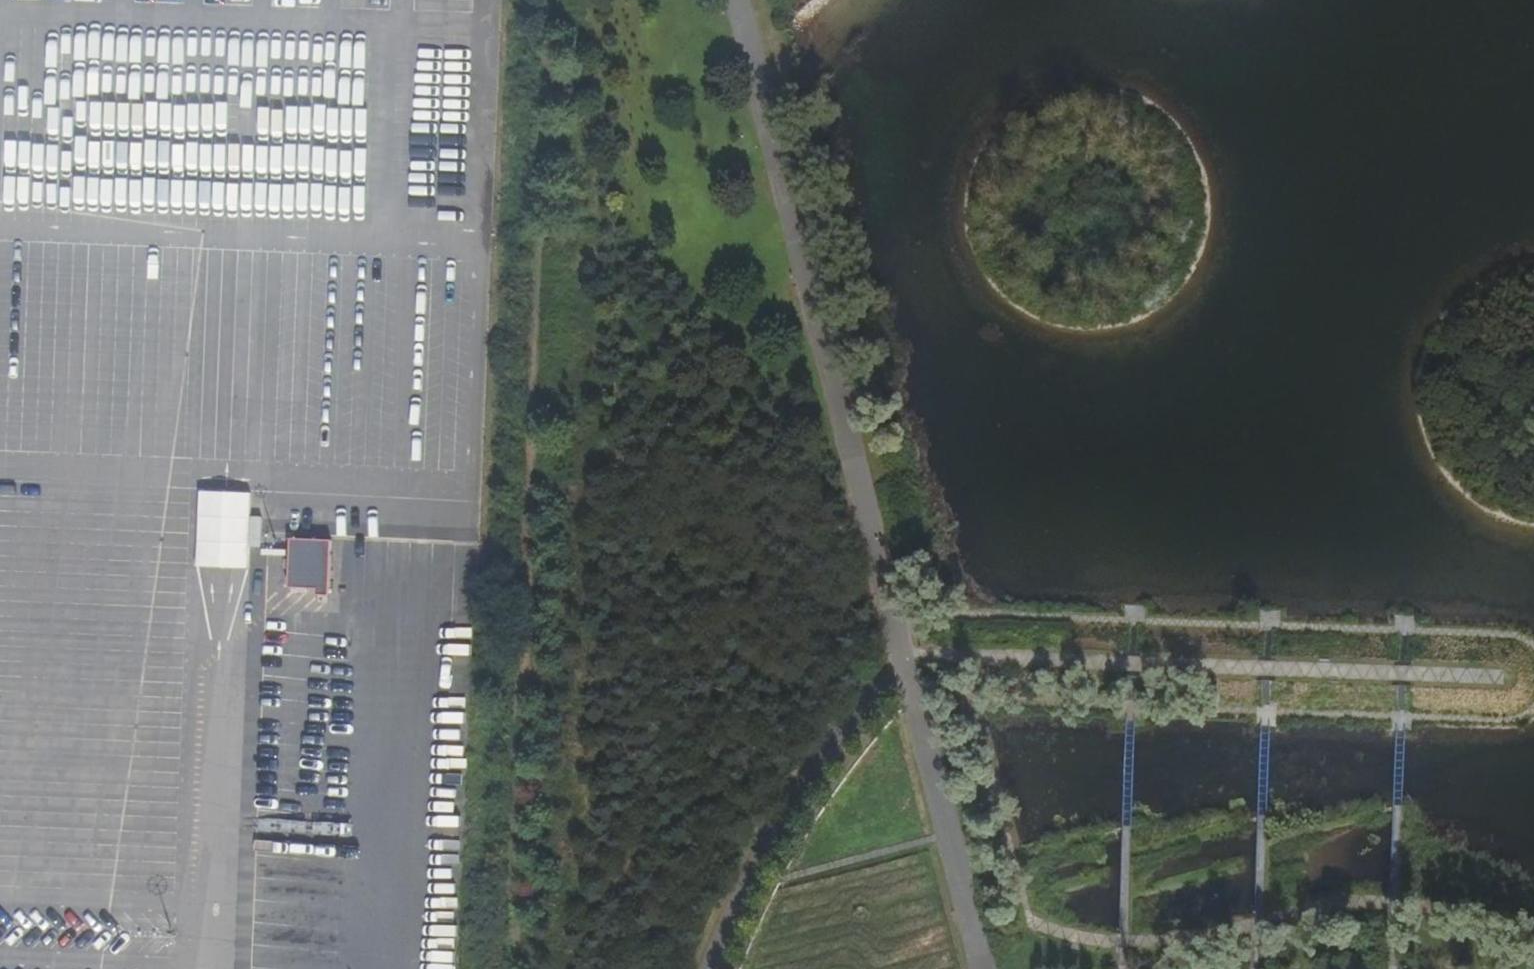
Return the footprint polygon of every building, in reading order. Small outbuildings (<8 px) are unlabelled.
[(295,598),(337,600),(340,552),(298,550),(295,598)]
